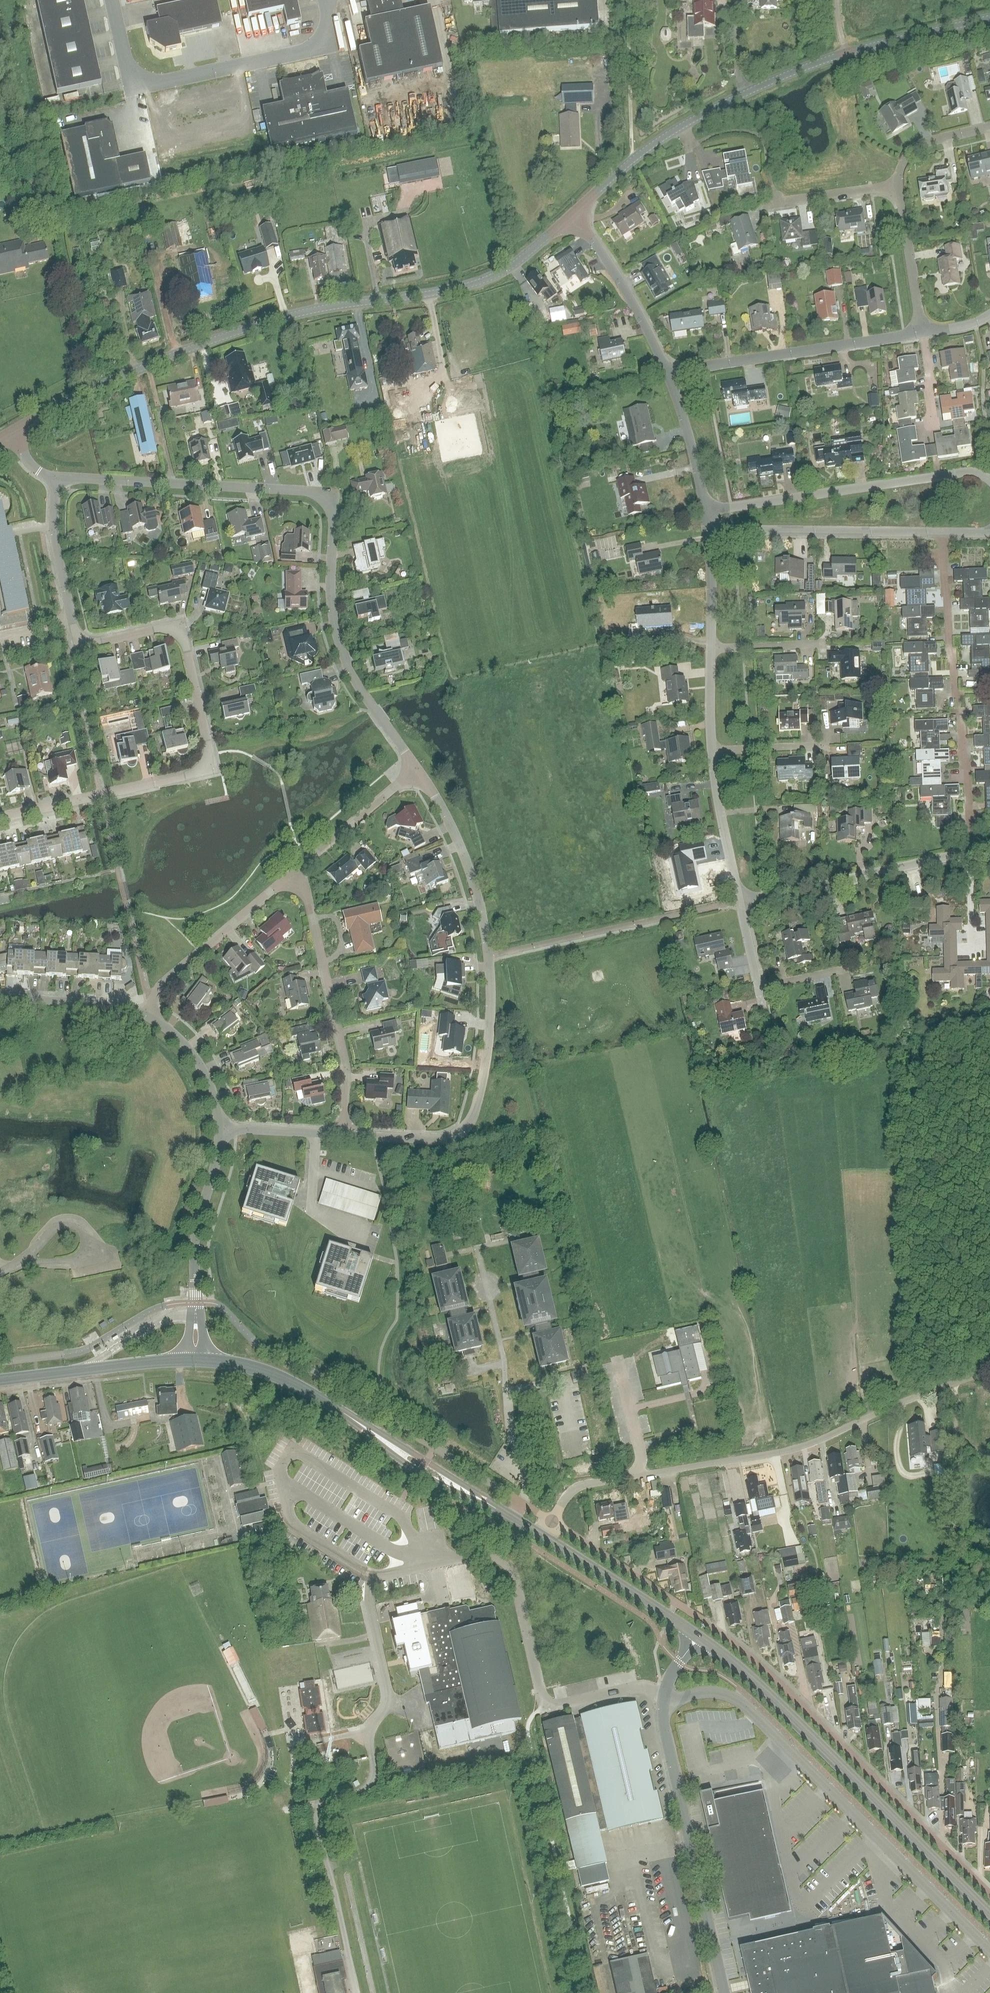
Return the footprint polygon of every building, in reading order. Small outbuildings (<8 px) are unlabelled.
[(85,10),(83,0),(36,0),(40,20),(85,10)] [(181,49),(178,35),(221,26),(216,0),(198,0),(156,9),(159,23),(146,26),(149,43),(164,53),(164,52),(181,49)] [(283,10),(281,0),(244,0),(248,17),(283,10)] [(283,10),(286,25),(301,22),(296,0),(281,0),(283,10)] [(371,1),(371,3),(367,4),(367,2),(366,2),(370,22),(364,23),(370,49),(358,52),(365,85),(442,68),(429,9),(403,15),(399,0),(375,0),(371,1)] [(465,3),(473,2),(473,4),(490,2),(492,35),(600,27),(598,0),(464,0),(465,3)] [(689,0),(694,0),(694,18),(688,18),(688,39),(704,39),(704,27),(714,26),(714,0),(689,0)] [(781,2),(781,0),(761,0),(761,9),(777,9),(776,2),(781,2)] [(85,10),(40,20),(46,44),(91,35),(85,10)] [(91,35),(46,44),(51,69),(96,59),(91,35)] [(96,59),(51,69),(57,94),(102,84),(96,59)] [(964,66),(966,75),(973,73),(970,64),(964,66)] [(319,77),(318,75),(311,79),(290,83),(282,83),(281,85),(279,86),(283,105),(262,110),(271,154),(357,135),(347,91),(326,96),(322,76),(319,77)] [(947,94),(952,114),(967,111),(965,103),(972,101),(967,79),(955,82),(955,83),(948,85),(946,89),(947,94)] [(576,105),(594,104),(593,86),(563,87),(564,105),(566,105),(566,117),(561,117),(562,147),(579,147),(578,116),(577,116),(576,105)] [(903,118),(917,110),(909,97),(896,105),(895,104),(881,113),(893,133),(907,125),(903,118)] [(74,199),(121,188),(151,182),(145,155),(119,161),(112,126),(110,126),(107,124),(107,123),(84,128),(85,130),(60,135),(74,199)] [(722,181),(736,179),(738,189),(752,186),(751,178),(749,178),(749,176),(750,176),(745,153),(724,157),(726,171),(711,174),(716,189),(723,188),(722,181)] [(967,159),(972,179),(989,175),(989,153),(967,159)] [(396,167),(400,186),(439,178),(436,159),(396,167)] [(937,178),(921,181),(918,181),(921,199),(923,198),(923,200),(925,202),(933,201),(934,199),(934,196),(945,194),(943,183),(952,182),(950,168),(936,170),(937,178)] [(693,204),(699,201),(693,181),(678,186),(675,180),(671,182),(670,181),(666,184),(667,185),(659,189),(664,199),(667,197),(672,206),(675,204),(679,212),(685,209),(686,212),(694,208),(693,204)] [(638,216),(645,212),(639,203),(624,213),(625,215),(613,223),(622,237),(643,223),(638,216)] [(719,216),(717,209),(709,211),(712,218),(719,216)] [(856,233),(866,232),(863,212),(837,215),(839,233),(856,230),(856,233)] [(721,226),(731,223),(740,251),(758,245),(749,217),(733,222),(730,215),(719,219),(721,226)] [(417,255),(416,250),(408,217),(378,225),(386,257),(388,257),(389,262),(392,261),(395,273),(418,268),(416,256),(417,255)] [(803,248),(811,247),(809,233),(802,234),(800,220),(782,223),(784,241),(802,238),(803,248)] [(160,226),(166,251),(181,247),(175,223),(160,226)] [(266,249),(278,245),(271,224),(259,228),(266,249)] [(826,240),(828,255),(835,253),(833,238),(826,240)] [(48,261),(44,243),(24,247),(23,240),(0,245),(0,274),(15,271),(14,269),(25,267),(25,269),(29,268),(28,265),(48,261)] [(944,286),(960,284),(956,260),(962,259),(960,245),(945,247),(947,259),(939,261),(940,272),(942,272),(944,287),(945,287),(944,286)] [(329,273),(345,270),(342,246),(325,249),(326,255),(326,256),(309,258),(310,269),(313,269),(314,281),(326,279),(324,265),(327,264),(329,273)] [(260,269),(268,266),(262,250),(262,249),(255,252),(255,250),(246,252),(247,254),(239,256),(244,273),(252,271),(252,273),(261,270),(260,269)] [(288,252),(289,261),(303,259),(302,250),(288,252)] [(580,284),(588,279),(570,251),(555,261),(568,281),(576,276),(580,284)] [(213,285),(206,252),(178,258),(185,289),(189,289),(191,301),(213,297),(209,286),(213,285)] [(648,277),(645,279),(655,298),(670,290),(669,288),(673,286),(656,256),(641,264),(648,277)] [(113,290),(126,287),(121,268),(108,272),(113,290)] [(828,287),(842,285),(840,270),(826,273),(828,287)] [(547,302),(554,298),(548,290),(549,289),(537,273),(526,281),(538,297),(542,294),(547,302)] [(845,284),(852,283),(850,273),(844,274),(845,284)] [(767,276),(770,292),(782,290),(779,274),(767,276)] [(871,315),(886,312),(883,291),(868,293),(867,287),(856,289),(858,303),(869,301),(870,307),(871,315)] [(174,291),(176,298),(184,297),(182,289),(174,291)] [(132,323),(134,323),(135,322),(137,328),(136,328),(141,344),(157,339),(151,323),(150,323),(148,319),(154,317),(149,293),(126,298),(132,323)] [(819,323),(837,320),(833,294),(815,296),(819,323)] [(707,302),(709,317),(725,314),(723,300),(707,302)] [(541,305),(535,308),(541,322),(547,319),(541,305)] [(563,307),(550,310),(552,321),(565,319),(563,307)] [(752,333),(777,329),(775,315),(769,316),(768,307),(749,310),(752,333)] [(686,331),(701,328),(698,312),(671,316),(674,336),(686,335),(686,331)] [(356,326),(336,330),(338,341),(332,342),(335,352),(343,350),(344,356),(349,355),(352,373),(347,374),(350,390),(368,386),(365,370),(364,370),(357,338),(359,337),(356,326)] [(413,375),(436,370),(430,342),(419,345),(417,334),(408,336),(410,344),(408,345),(410,356),(409,357),(413,375)] [(603,363),(626,358),(622,341),(610,343),(609,337),(597,340),(603,363)] [(951,382),(963,380),(962,374),(968,373),(964,350),(940,353),(942,369),(949,368),(951,382)] [(260,407),(273,404),(267,381),(255,384),(250,366),(247,366),(244,355),(226,359),(229,371),(228,372),(229,378),(228,378),(232,393),(255,387),(260,407)] [(900,372),(889,374),(891,386),(899,385),(900,392),(897,393),(897,390),(889,392),(890,397),(898,395),(915,393),(913,383),(916,382),(914,370),(918,370),(916,357),(899,360),(900,372)] [(838,389),(852,387),(850,375),(841,377),(840,366),(815,370),(818,388),(837,385),(838,389)] [(397,378),(406,376),(404,368),(395,370),(397,378)] [(195,381),(181,384),(185,405),(201,401),(200,397),(198,397),(195,381)] [(724,401),(732,400),(734,409),(749,407),(748,402),(760,400),(758,387),(745,389),(744,381),(721,384),(724,401)] [(185,405),(181,384),(167,387),(170,403),(168,403),(169,408),(185,405)] [(964,395),(964,390),(957,391),(959,402),(952,403),(951,397),(941,399),(944,416),(952,415),(953,421),(954,426),(965,425),(966,425),(965,419),(966,419),(965,412),(974,411),(972,394),(964,395)] [(899,421),(900,430),(913,428),(911,419),(916,418),(914,406),(918,405),(916,392),(915,393),(898,395),(900,408),(896,408),(898,421),(899,421)] [(878,407),(877,394),(867,395),(868,408),(878,407)] [(137,431),(149,428),(142,399),(130,402),(132,407),(125,409),(129,420),(134,419),(137,431)] [(781,405),(779,415),(791,418),(794,407),(781,405)] [(217,419),(229,415),(226,406),(214,410),(217,419)] [(637,445),(654,442),(646,407),(629,410),(631,419),(626,420),(630,438),(635,437),(637,445)] [(202,424),(210,422),(208,412),(200,413),(202,424)] [(934,436),(938,458),(958,455),(957,448),(971,446),(968,429),(966,429),(965,425),(954,426),(955,431),(954,431),(955,438),(942,440),(942,434),(934,436)] [(154,454),(149,428),(137,431),(138,435),(134,436),(138,447),(141,447),(143,457),(154,454)] [(913,428),(900,430),(898,431),(902,458),(909,457),(910,463),(920,462),(920,460),(927,459),(925,447),(912,449),(911,443),(917,442),(915,428),(913,428)] [(334,430),(322,433),(325,446),(337,442),(334,430)] [(788,446),(796,445),(794,430),(786,431),(788,446)] [(845,435),(847,446),(824,449),(824,448),(814,449),(816,463),(825,461),(826,468),(835,466),(836,468),(841,468),(841,465),(851,464),(850,454),(862,452),(859,433),(845,435)] [(238,462),(238,463),(254,459),(253,458),(252,453),(255,452),(256,452),(263,450),(263,451),(260,437),(259,437),(259,438),(248,441),(247,437),(248,437),(232,441),(233,441),(239,462),(238,462)] [(195,464),(209,461),(205,441),(190,444),(195,464)] [(288,452),(279,454),(283,467),(291,465),(291,467),(313,461),(313,459),(321,457),(317,444),(309,446),(309,447),(288,453),(288,452)] [(376,449),(379,459),(389,456),(386,446),(376,449)] [(750,472),(758,470),(759,478),(782,474),(781,466),(793,464),(791,451),(772,454),(773,460),(760,462),(759,458),(748,460),(750,472)] [(366,479),(351,482),(353,494),(369,491),(370,497),(374,497),(374,498),(376,499),(380,498),(381,497),(381,495),(385,494),(383,486),(384,486),(382,473),(366,477),(366,479)] [(640,506),(650,504),(646,486),(636,488),(634,478),(617,482),(621,499),(625,498),(629,516),(642,514),(640,506)] [(116,527),(112,508),(100,511),(98,503),(82,507),(87,530),(108,526),(109,529),(116,527)] [(0,504),(0,629),(28,623),(10,537),(7,537),(0,504)] [(132,528),(145,525),(146,529),(149,531),(155,530),(157,526),(155,519),(153,509),(143,511),(141,505),(127,509),(129,516),(128,516),(126,519),(127,522),(120,523),(123,534),(133,532),(132,528)] [(199,509),(179,513),(184,535),(203,530),(205,539),(218,536),(214,520),(202,523),(199,509)] [(247,521),(245,511),(228,515),(232,537),(245,534),(246,538),(264,534),(261,518),(247,521)] [(282,545),(281,553),(281,560),(295,561),(295,551),(308,552),(309,532),(306,532),(304,530),(300,529),(298,531),(295,531),(294,536),(287,535),(284,538),(284,544),(282,545)] [(370,569),(380,567),(378,559),(385,557),(383,549),(385,548),(383,539),(353,546),(356,561),(354,564),(356,573),(359,574),(370,572),(370,569)] [(260,564),(272,561),(268,544),(256,546),(260,564)] [(626,547),(629,561),(636,559),(639,575),(663,570),(659,553),(642,556),(640,544),(626,547)] [(790,582),(790,580),(804,580),(804,562),(793,561),(793,559),(776,559),(776,575),(780,575),(780,582),(790,582)] [(856,576),(856,560),(833,559),(833,566),(825,565),(824,579),(837,579),(837,576),(856,576)] [(193,574),(191,563),(170,567),(172,578),(193,574)] [(982,599),(982,581),(987,581),(987,569),(954,571),(954,582),(963,582),(964,600),(982,599)] [(301,593),(300,580),(300,572),(286,572),(287,593),(285,593),(285,609),(307,609),(307,593),(301,593)] [(205,609),(224,613),(229,594),(215,590),(219,576),(206,573),(202,589),(209,590),(205,609)] [(926,608),(926,607),(926,589),(934,589),(934,577),(901,579),(901,590),(906,590),(907,608),(926,608)] [(158,596),(160,605),(173,602),(173,603),(181,602),(180,595),(187,593),(184,580),(172,583),(173,586),(157,589),(157,587),(148,589),(149,598),(158,596)] [(119,598),(116,586),(99,590),(100,591),(94,592),(97,603),(102,602),(105,616),(122,612),(121,610),(129,608),(127,597),(119,598)] [(893,590),(885,591),(885,601),(894,600),(893,590)] [(384,596),(354,603),(357,619),(367,617),(368,622),(380,620),(378,611),(387,609),(384,596)] [(982,599),(964,600),(960,600),(960,612),(969,612),(970,630),(989,629),(988,610),(989,610),(989,599),(982,599)] [(831,603),(825,603),(825,615),(831,615),(831,612),(835,612),(836,630),(852,629),(852,616),(852,609),(858,609),(858,602),(852,602),(835,602),(835,600),(831,600),(831,603)] [(802,620),(806,620),(805,603),(786,604),(786,607),(775,607),(775,618),(779,618),(780,623),(789,623),(789,629),(803,629),(802,620)] [(638,625),(632,626),(633,641),(645,640),(645,628),(672,626),(670,607),(637,609),(638,625)] [(935,607),(926,607),(926,608),(907,608),(902,608),(902,620),(908,620),(908,638),(927,637),(927,619),(936,619),(935,607)] [(293,655),(295,661),(304,665),(311,664),(310,657),(314,656),(317,652),(314,642),(311,643),(310,638),(303,640),(300,628),(287,631),(285,635),(289,656),(293,655)] [(979,671),(979,678),(989,678),(989,659),(989,646),(989,635),(961,635),(962,648),(970,647),(971,671),(979,671)] [(218,651),(209,653),(212,664),(220,662),(221,669),(225,668),(226,674),(235,672),(233,666),(237,665),(233,649),(239,647),(237,639),(221,643),(223,651),(218,652),(218,651)] [(372,659),(375,671),(385,669),(386,673),(394,671),(393,667),(404,665),(401,649),(409,648),(407,640),(395,643),(396,651),(383,654),(383,656),(372,659)] [(619,653),(625,649),(624,643),(618,640),(612,643),(613,650),(619,653)] [(928,655),(937,654),(937,643),(903,644),(904,656),(909,655),(910,674),(929,673),(928,655)] [(150,660),(144,662),(146,673),(152,671),(153,674),(170,670),(165,648),(148,652),(150,660)] [(841,680),(860,680),(859,652),(840,653),(840,656),(828,657),(828,664),(841,663),(841,680)] [(138,655),(131,656),(134,671),(141,670),(138,655)] [(114,660),(113,660),(113,659),(113,658),(112,658),(112,657),(111,657),(110,657),(109,656),(108,657),(107,657),(106,657),(106,658),(105,658),(105,659),(105,660),(104,661),(104,662),(105,662),(97,664),(102,685),(104,685),(105,690),(135,683),(132,670),(117,674),(114,660)] [(793,679),(807,678),(807,666),(797,667),(796,656),(775,657),(775,675),(793,674),(793,679)] [(29,684),(49,680),(46,666),(30,670),(30,668),(25,669),(29,684)] [(669,704),(689,702),(688,690),(686,690),(685,679),(679,679),(678,668),(661,670),(663,682),(667,681),(669,704)] [(321,671),(299,676),(302,685),(307,684),(311,687),(312,694),(310,694),(308,695),(307,697),(307,700),(308,702),(310,703),(312,703),(314,710),(319,713),(332,710),(335,705),(333,698),(335,698),(333,689),(331,689),(330,682),(325,679),(323,680),(321,671)] [(934,690),(943,690),(943,679),(910,680),(910,691),(916,691),(916,710),(935,709),(934,690)] [(37,697),(52,694),(49,680),(29,684),(32,700),(37,699),(37,697)] [(224,721),(250,715),(246,697),(256,694),(254,685),(239,689),(240,697),(238,700),(235,701),(233,704),(221,706),(224,721)] [(827,711),(826,703),(834,702),(834,697),(820,698),(820,711),(827,711)] [(849,722),(862,721),(861,704),(839,705),(839,712),(830,713),(830,725),(843,725),(843,728),(849,728),(849,722)] [(177,706),(159,710),(161,719),(179,715),(177,706)] [(983,737),(989,736),(989,707),(973,707),(973,719),(982,718),(983,737)] [(800,725),(808,724),(808,710),(799,711),(799,715),(778,716),(779,734),(801,733),(800,725)] [(948,721),(915,722),(915,733),(920,733),(921,751),(921,752),(940,751),(940,750),(939,732),(948,732),(948,721)] [(660,743),(659,737),(657,723),(641,726),(643,737),(645,736),(648,752),(666,749),(668,764),(681,762),(682,764),(690,763),(688,750),(691,749),(689,738),(660,743)] [(188,750),(188,749),(183,730),(173,732),(172,728),(165,729),(166,734),(162,735),(166,754),(178,751),(178,752),(178,753),(179,754),(180,755),(182,755),(184,755),(185,755),(186,754),(187,753),(187,752),(188,751),(188,750)] [(120,764),(127,763),(128,764),(128,765),(129,765),(130,766),(131,766),(132,766),(133,766),(134,766),(135,765),(136,764),(136,763),(136,762),(136,761),(137,761),(134,747),(149,743),(146,730),(116,737),(117,742),(115,743),(120,764)] [(983,737),(974,737),(974,749),(983,748),(984,767),(989,766),(989,736),(983,737)] [(859,779),(859,759),(862,759),(861,745),(848,745),(849,760),(832,760),(833,778),(851,778),(851,780),(859,779)] [(916,751),(916,763),(921,763),(922,787),(941,787),(941,780),(940,762),(949,762),(949,750),(940,750),(940,751),(921,752),(921,751),(916,751)] [(52,757),(53,761),(44,763),(47,775),(47,774),(50,784),(67,781),(64,768),(76,765),(73,752),(52,757)] [(798,779),(812,779),(811,765),(804,765),(804,758),(793,759),(794,761),(778,761),(778,780),(793,780),(793,777),(798,777),(798,779)] [(30,787),(26,771),(5,776),(9,794),(24,790),(24,788),(30,787)] [(975,773),(976,785),(985,784),(986,802),(989,802),(989,772),(975,773)] [(659,783),(641,786),(642,794),(660,792),(659,783)] [(945,787),(941,787),(922,787),(920,787),(920,799),(932,798),(932,817),(951,816),(951,798),(959,797),(959,786),(945,786),(945,787)] [(697,815),(700,814),(698,801),(682,804),(681,795),(666,798),(668,808),(671,807),(675,827),(699,822),(697,815)] [(840,804),(830,804),(830,812),(840,812),(840,804)] [(400,828),(397,837),(410,841),(415,849),(425,844),(419,832),(416,834),(415,832),(416,827),(422,824),(413,806),(403,811),(404,813),(396,817),(395,816),(388,819),(386,827),(388,831),(396,826),(400,828)] [(856,842),(856,828),(864,828),(864,824),(871,823),(871,810),(849,811),(849,820),(836,820),(837,843),(856,842)] [(793,817),(780,817),(781,841),(799,840),(798,831),(798,824),(804,824),(804,829),(811,828),(810,814),(793,814),(793,817)] [(68,833),(72,855),(89,851),(83,827),(73,829),(73,832),(68,833)] [(57,858),(72,855),(68,833),(52,837),(57,858)] [(57,858),(52,837),(36,840),(41,862),(57,858)] [(36,840),(20,844),(25,866),(41,862),(36,840)] [(682,856),(672,858),(680,891),(697,887),(694,873),(695,873),(694,867),(693,867),(691,859),(705,855),(702,842),(680,847),(682,856)] [(20,844),(4,847),(9,869),(25,866),(20,844)] [(9,869),(4,847),(0,848),(0,871),(9,869)] [(654,851),(656,859),(664,857),(663,850),(654,851)] [(338,886),(345,879),(348,880),(351,877),(350,875),(357,869),(361,865),(366,871),(376,863),(366,851),(356,860),(353,863),(347,856),(340,862),(340,863),(335,867),(334,866),(326,872),(338,886)] [(448,882),(445,873),(441,875),(439,870),(438,870),(435,862),(424,866),(421,858),(406,863),(410,875),(421,871),(427,886),(435,883),(437,886),(448,882)] [(394,873),(404,871),(403,864),(393,867),(394,873)] [(17,882),(19,889),(30,886),(28,879),(17,882)] [(989,938),(989,901),(979,901),(979,914),(986,914),(987,938),(989,938)] [(378,906),(373,907),(344,914),(346,922),(342,923),(343,929),(347,928),(347,929),(351,928),(357,954),(372,951),(366,925),(381,921),(378,906)] [(451,907),(437,910),(432,917),(440,922),(441,928),(435,938),(438,952),(432,953),(432,956),(448,953),(448,950),(453,949),(451,939),(453,938),(454,939),(455,938),(457,937),(460,933),(460,930),(456,927),(458,923),(456,921),(455,916),(452,914),(451,907)] [(944,958),(957,958),(956,932),(962,932),(962,920),(950,920),(949,908),(937,908),(937,926),(929,927),(929,939),(944,939),(944,958)] [(256,941),(267,954),(284,940),(280,936),(290,928),(278,913),(270,920),(271,922),(260,931),(264,935),(256,941)] [(843,937),(839,938),(840,944),(845,943),(851,941),(850,938),(855,937),(854,934),(863,932),(865,941),(876,939),(872,924),(874,924),(872,914),(847,919),(849,927),(847,927),(848,929),(842,930),(843,937)] [(803,952),(801,944),(811,942),(808,931),(799,933),(799,934),(792,936),(791,932),(782,934),(788,959),(796,958),(796,959),(798,959),(799,965),(814,962),(813,955),(807,956),(806,952),(803,952)] [(720,971),(733,968),(729,951),(725,952),(721,935),(695,940),(699,957),(716,954),(720,971)] [(987,938),(987,962),(981,963),(981,975),(989,975),(989,938),(987,938)] [(237,948),(224,959),(233,969),(229,973),(234,983),(255,973),(255,974),(264,966),(254,954),(247,960),(237,948)] [(8,962),(7,962),(6,976),(4,976),(17,977),(17,974),(23,975),(24,953),(8,952),(8,954),(8,962)] [(39,976),(41,953),(24,953),(23,975),(39,976)] [(57,954),(41,953),(39,976),(55,977),(57,954)] [(7,962),(8,962),(8,954),(0,956),(0,963),(7,962)] [(57,954),(55,977),(72,977),(73,955),(57,954)] [(89,956),(73,955),(72,977),(88,978),(89,956)] [(104,979),(105,957),(89,956),(88,978),(104,979)] [(105,957),(104,979),(121,980),(121,971),(122,971),(123,970),(124,970),(125,969),(126,969),(126,968),(127,967),(127,966),(127,965),(127,964),(126,963),(126,962),(125,962),(125,961),(124,960),(123,960),(122,960),(122,958),(105,957)] [(982,993),(981,975),(981,963),(957,963),(957,958),(944,958),(945,970),(932,971),(933,983),(951,982),(951,990),(964,990),(963,976),(975,975),(976,989),(977,989),(977,993),(982,993)] [(428,960),(414,962),(410,962),(410,970),(429,968),(428,960)] [(436,981),(434,989),(441,991),(440,992),(458,998),(462,986),(460,985),(462,978),(465,978),(464,965),(461,965),(461,963),(452,963),(445,963),(446,966),(435,966),(436,976),(436,981)] [(369,995),(363,996),(366,1011),(381,1008),(380,1001),(388,999),(384,982),(378,984),(374,968),(362,971),(365,984),(367,983),(369,995)] [(202,977),(185,999),(182,997),(179,1001),(192,1010),(194,1008),(198,1011),(202,1006),(203,1007),(204,1007),(206,1007),(207,1007),(208,1007),(208,1006),(209,1006),(209,1005),(210,1004),(210,1003),(211,1002),(211,1001),(210,1000),(210,999),(209,998),(208,997),(211,994),(203,988),(208,982),(202,977)] [(298,984),(297,977),(283,980),(287,999),(289,998),(292,1010),(308,1006),(306,996),(308,996),(305,983),(298,984)] [(846,995),(849,1008),(850,1012),(873,1007),(871,998),(879,997),(875,981),(862,983),(862,982),(855,984),(857,993),(846,995)] [(831,1018),(826,994),(824,988),(815,990),(817,1000),(798,1004),(801,1017),(806,1016),(808,1023),(831,1018)] [(722,1034),(746,1029),(743,1014),(732,1016),(729,1003),(716,1006),(719,1019),(722,1034)] [(235,1028),(239,1025),(233,1017),(237,1014),(233,1008),(209,1026),(216,1036),(218,1034),(221,1038),(226,1034),(227,1035),(228,1036),(229,1036),(230,1036),(231,1037),(232,1036),(233,1036),(234,1035),(235,1034),(236,1033),(236,1032),(236,1031),(236,1030),(236,1029),(235,1028)] [(446,1037),(444,1052),(460,1054),(462,1038),(464,1036),(464,1030),(452,1029),(454,1018),(441,1016),(439,1036),(446,1037)] [(371,1034),(375,1050),(395,1045),(393,1034),(398,1032),(396,1021),(382,1024),(384,1031),(371,1034)] [(309,1060),(308,1055),(321,1052),(318,1042),(316,1035),(310,1036),(309,1033),(306,1034),(304,1026),(290,1030),(291,1038),(297,1036),(303,1061),(309,1060)] [(238,1070),(244,1067),(245,1068),(245,1069),(246,1069),(246,1070),(247,1070),(248,1070),(250,1070),(251,1070),(252,1070),(253,1069),(254,1068),(254,1067),(255,1066),(255,1065),(255,1064),(254,1063),(259,1061),(255,1052),(260,1050),(257,1043),(229,1054),(234,1065),(236,1064),(238,1070)] [(436,1074),(436,1083),(434,1082),(434,1095),(426,1095),(426,1093),(408,1092),(407,1108),(431,1110),(431,1114),(447,1115),(449,1083),(446,1083),(447,1075),(436,1074)] [(380,1083),(367,1082),(366,1099),(375,1100),(375,1097),(386,1098),(386,1088),(392,1089),(393,1076),(380,1076),(380,1083)] [(306,1077),(292,1080),(295,1093),(302,1091),(304,1100),(310,1099),(311,1103),(314,1105),(322,1103),(324,1101),(323,1096),(320,1081),(310,1084),(309,1077),(306,1077)] [(266,1100),(270,1099),(269,1089),(274,1088),(273,1080),(243,1087),(245,1098),(248,1098),(249,1103),(255,1102),(255,1103),(256,1104),(257,1104),(257,1105),(258,1106),(259,1106),(260,1106),(261,1106),(263,1106),(264,1105),(264,1104),(265,1103),(266,1102),(266,1100)] [(249,1190),(242,1213),(253,1216),(254,1215),(275,1221),(274,1223),(286,1227),(293,1204),(290,1203),(292,1198),(293,1198),(293,1197),(294,1197),(295,1196),(295,1195),(296,1195),(296,1194),(299,1182),(255,1169),(252,1180),(254,1181),(250,1191),(249,1190)] [(366,1219),(373,1221),(380,1198),(373,1196),(366,1219)] [(502,1229),(515,1237),(521,1229),(507,1220),(502,1229)] [(491,1242),(505,1238),(503,1233),(489,1237),(491,1242)] [(545,1271),(537,1240),(511,1246),(518,1277),(521,1277),(524,1286),(516,1288),(518,1298),(516,1298),(521,1320),(523,1319),(526,1329),(533,1327),(535,1337),(532,1337),(540,1369),(566,1362),(559,1331),(551,1333),(549,1323),(552,1323),(550,1313),(552,1312),(547,1291),(545,1291),(542,1281),(539,1282),(537,1273),(545,1271)] [(322,1266),(314,1289),(326,1293),(326,1291),(347,1297),(347,1299),(359,1303),(372,1258),(360,1254),(359,1254),(358,1254),(357,1255),(356,1255),(355,1256),(350,1254),(351,1251),(328,1244),(325,1256),(326,1256),(323,1267),(322,1266)] [(431,1247),(436,1267),(447,1265),(442,1244),(431,1247)] [(467,1308),(459,1271),(432,1278),(440,1314),(450,1312),(453,1321),(447,1322),(455,1354),(463,1352),(464,1357),(474,1354),(473,1349),(481,1347),(474,1316),(466,1318),(464,1309),(467,1308)] [(662,1357),(656,1358),(662,1387),(657,1388),(657,1389),(682,1383),(687,1382),(689,1391),(690,1391),(688,1381),(689,1381),(701,1378),(700,1372),(697,1372),(695,1364),(698,1364),(694,1350),(691,1351),(690,1346),(693,1345),(702,1343),(698,1329),(685,1333),(685,1330),(675,1332),(681,1357),(676,1359),(675,1354),(668,1355),(668,1354),(662,1356),(662,1357)] [(72,1404),(68,1405),(71,1423),(90,1420),(89,1412),(86,1397),(84,1398),(83,1389),(70,1391),(72,1404)] [(176,1406),(175,1389),(166,1390),(166,1389),(160,1389),(160,1390),(158,1390),(159,1407),(157,1407),(157,1416),(176,1415),(176,1406)] [(46,1425),(62,1423),(59,1404),(56,1404),(55,1398),(44,1400),(46,1411),(40,1412),(41,1420),(45,1419),(46,1425)] [(116,1420),(148,1414),(145,1401),(114,1407),(116,1420)] [(22,1418),(19,1402),(7,1404),(13,1434),(27,1431),(24,1417),(22,1418)] [(203,1446),(196,1415),(170,1422),(177,1452),(203,1446)] [(85,1440),(81,1423),(70,1426),(74,1443),(85,1440)] [(925,1424),(907,1426),(910,1426),(912,1457),(910,1457),(927,1456),(927,1449),(931,1448),(932,1453),(945,1452),(943,1432),(930,1433),(930,1437),(926,1437),(925,1424)] [(59,1459),(53,1436),(40,1439),(46,1462),(59,1459)] [(18,1468),(12,1439),(0,1441),(0,1452),(4,1471),(18,1468)] [(14,1442),(18,1458),(30,1455),(27,1439),(14,1442)] [(854,1474),(854,1469),(861,1468),(859,1451),(856,1452),(855,1448),(846,1449),(847,1453),(844,1454),(847,1470),(849,1470),(849,1475),(854,1474)] [(229,1487),(243,1484),(235,1451),(221,1454),(229,1487)] [(829,1462),(827,1462),(830,1479),(835,1478),(835,1484),(837,1483),(839,1496),(848,1494),(845,1476),(844,1476),(841,1455),(828,1457),(829,1462)] [(828,1504),(824,1481),(822,1469),(821,1469),(820,1461),(809,1463),(811,1475),(809,1475),(810,1484),(816,1483),(819,1505),(828,1504)] [(87,1479),(112,1473),(109,1463),(85,1469),(87,1479)] [(804,1477),(802,1468),(791,1469),(792,1481),(791,1481),(794,1502),(808,1500),(805,1477),(804,1477)] [(28,1490),(40,1487),(36,1474),(25,1477),(28,1490)] [(865,1491),(857,1492),(854,1474),(845,1475),(848,1494),(849,1497),(850,1503),(867,1500),(865,1491)] [(875,1475),(876,1486),(886,1485),(886,1474),(875,1475)] [(749,1483),(746,1484),(750,1500),(755,1499),(758,1511),(775,1508),(772,1497),(768,1498),(765,1483),(759,1485),(757,1477),(748,1479),(749,1483)] [(674,1505),(671,1487),(661,1489),(659,1480),(651,1481),(654,1496),(663,1494),(665,1507),(674,1505)] [(884,1499),(883,1487),(867,1489),(869,1501),(884,1499)] [(261,1511),(267,1509),(265,1498),(258,1499),(256,1489),(234,1495),(236,1504),(235,1505),(237,1516),(239,1516),(241,1526),(263,1520),(261,1511)] [(611,1502),(596,1505),(598,1520),(608,1519),(608,1521),(610,1521),(610,1518),(613,1517),(614,1523),(628,1520),(625,1504),(612,1506),(611,1502)] [(737,1518),(740,1531),(733,1533),(737,1550),(739,1549),(740,1553),(750,1551),(749,1547),(752,1547),(749,1535),(751,1534),(747,1516),(748,1516),(745,1503),(734,1505),(737,1518)] [(820,1509),(822,1521),(831,1520),(829,1508),(820,1509)] [(755,1513),(750,1514),(753,1528),(761,1526),(759,1516),(756,1517),(755,1513)] [(835,1518),(837,1531),(853,1528),(851,1515),(835,1518)] [(266,1523),(254,1526),(257,1542),(270,1539),(266,1523)] [(612,1526),(601,1528),(603,1538),(615,1536),(618,1547),(626,1546),(624,1535),(621,1535),(621,1534),(620,1534),(619,1525),(613,1527),(612,1526)] [(785,1567),(785,1568),(798,1566),(799,1570),(806,1568),(803,1554),(801,1545),(795,1546),(795,1548),(788,1549),(789,1558),(783,1559),(785,1567)] [(658,1560),(675,1556),(673,1546),(656,1550),(658,1560)] [(727,1571),(725,1562),(705,1565),(707,1574),(727,1571)] [(813,1580),(824,1579),(823,1562),(811,1563),(813,1580)] [(686,1577),(684,1565),(669,1568),(668,1566),(670,1577),(672,1587),(675,1587),(676,1592),(684,1590),(683,1585),(686,1585),(685,1578),(686,1577)] [(670,1577),(668,1566),(657,1568),(659,1579),(670,1577)] [(730,1585),(729,1585),(720,1587),(720,1585),(710,1587),(710,1586),(707,1575),(700,1577),(704,1599),(712,1598),(713,1603),(723,1601),(723,1597),(732,1595),(730,1585)] [(742,1596),(756,1594),(752,1577),(738,1580),(742,1596)] [(807,1580),(788,1584),(790,1596),(810,1592),(807,1580)] [(312,1597),(312,1603),(332,1601),(331,1595),(330,1596),(329,1587),(312,1589),(313,1597),(312,1597)] [(808,1609),(806,1597),(792,1600),(795,1612),(808,1609)] [(332,1601),(312,1603),(308,1603),(313,1640),(341,1636),(336,1600),(332,1601)] [(784,1625),(794,1623),(789,1601),(779,1604),(784,1625)] [(739,1621),(742,1620),(738,1602),(724,1605),(727,1619),(729,1619),(731,1626),(740,1624),(739,1621)] [(392,1620),(391,1620),(395,1639),(393,1639),(396,1650),(396,1648),(403,1646),(406,1657),(403,1658),(404,1663),(407,1663),(409,1673),(418,1671),(435,1667),(423,1615),(418,1616),(416,1604),(395,1609),(398,1621),(392,1622),(392,1620)] [(435,1667),(418,1671),(425,1704),(428,1704),(434,1727),(439,1750),(515,1732),(513,1721),(521,1719),(514,1687),(516,1687),(508,1654),(506,1654),(499,1622),(495,1623),(493,1614),(494,1614),(493,1609),(491,1609),(490,1607),(486,1608),(468,1612),(467,1608),(465,1607),(445,1612),(442,1610),(425,1614),(423,1615),(435,1667)] [(769,1640),(771,1639),(768,1625),(771,1625),(768,1610),(754,1613),(757,1628),(753,1628),(756,1639),(758,1638),(760,1649),(770,1647),(769,1640)] [(794,1656),(796,1655),(793,1642),(792,1642),(790,1631),(779,1633),(782,1645),(778,1645),(781,1656),(783,1655),(786,1666),(795,1664),(794,1656)] [(816,1647),(804,1649),(806,1660),(805,1660),(809,1685),(812,1685),(813,1693),(822,1691),(821,1684),(824,1684),(818,1657),(816,1647)] [(239,1661),(232,1648),(222,1653),(229,1666),(239,1661)] [(881,1660),(873,1661),(874,1674),(883,1673),(881,1660)] [(940,1728),(953,1727),(951,1674),(944,1674),(944,1689),(945,1689),(945,1699),(939,1699),(940,1728)] [(313,1681),(305,1682),(299,1683),(300,1690),(303,1709),(306,1708),(307,1715),(304,1716),(307,1734),(325,1731),(322,1713),(319,1714),(317,1706),(321,1706),(318,1687),(314,1688),(313,1681)] [(850,1710),(846,1710),(849,1731),(853,1730),(855,1731),(858,1731),(859,1729),(861,1729),(858,1709),(859,1709),(855,1686),(847,1687),(849,1703),(850,1710)] [(921,1698),(921,1708),(933,1708),(933,1698),(921,1698)] [(880,1715),(879,1715),(877,1701),(867,1702),(869,1716),(874,1716),(874,1720),(881,1720),(880,1715)] [(543,1724),(565,1821),(576,1868),(577,1868),(581,1887),(608,1881),(604,1862),(605,1862),(598,1830),(608,1827),(608,1830),(660,1818),(633,1703),(582,1715),(582,1717),(573,1720),(572,1717),(543,1724)] [(880,1710),(882,1726),(899,1723),(897,1707),(886,1709),(886,1705),(879,1706),(879,1710),(880,1710)] [(267,1730),(257,1708),(250,1711),(260,1733),(267,1730)] [(879,1729),(877,1729),(876,1721),(868,1722),(869,1730),(867,1730),(870,1751),(882,1749),(879,1729)] [(889,1749),(892,1771),(903,1770),(901,1748),(902,1748),(900,1732),(892,1734),(894,1744),(891,1745),(892,1749),(889,1749)] [(941,1735),(942,1753),(954,1753),(954,1735),(941,1735)] [(914,1769),(909,1770),(910,1782),(911,1782),(912,1793),(923,1792),(922,1781),(921,1769),(920,1756),(919,1752),(913,1752),(913,1757),(914,1769)] [(928,1809),(932,1809),(933,1811),(937,1811),(938,1809),(939,1809),(938,1787),(938,1775),(930,1775),(931,1787),(926,1787),(926,1801),(927,1801),(928,1809)] [(945,1798),(945,1803),(946,1827),(948,1827),(949,1828),(953,1828),(953,1827),(955,1827),(955,1819),(956,1819),(955,1803),(956,1803),(955,1779),(946,1780),(947,1798),(945,1798)] [(759,1782),(759,1781),(700,1794),(728,1920),(749,1916),(750,1919),(750,1918),(778,1911),(777,1905),(775,1899),(787,1896),(781,1870),(782,1870),(781,1867),(780,1867),(764,1791),(715,1802),(712,1792),(759,1782)] [(230,1795),(203,1800),(204,1807),(232,1802),(230,1795)] [(976,1819),(972,1820),(972,1812),(964,1813),(964,1802),(966,1802),(965,1795),(957,1796),(957,1816),(964,1816),(965,1820),(962,1820),(962,1833),(963,1833),(963,1845),(969,1845),(970,1846),(973,1846),(973,1845),(975,1845),(975,1833),(977,1833),(976,1819)] [(567,1871),(575,1869),(574,1861),(565,1863),(567,1871)] [(881,1917),(832,1928),(846,1992),(907,1992),(934,1987),(932,1980),(937,1976),(901,1937),(910,1977),(897,1979),(883,1918),(882,1916),(881,1917)] [(832,1928),(828,1929),(827,1927),(813,1930),(814,1932),(741,1949),(751,1992),(846,1992),(832,1928)] [(609,1962),(616,1992),(655,1992),(647,1954),(609,1962)] [(342,1962),(314,1968),(320,1992),(344,1992),(341,1981),(346,1980),(342,1962)]
